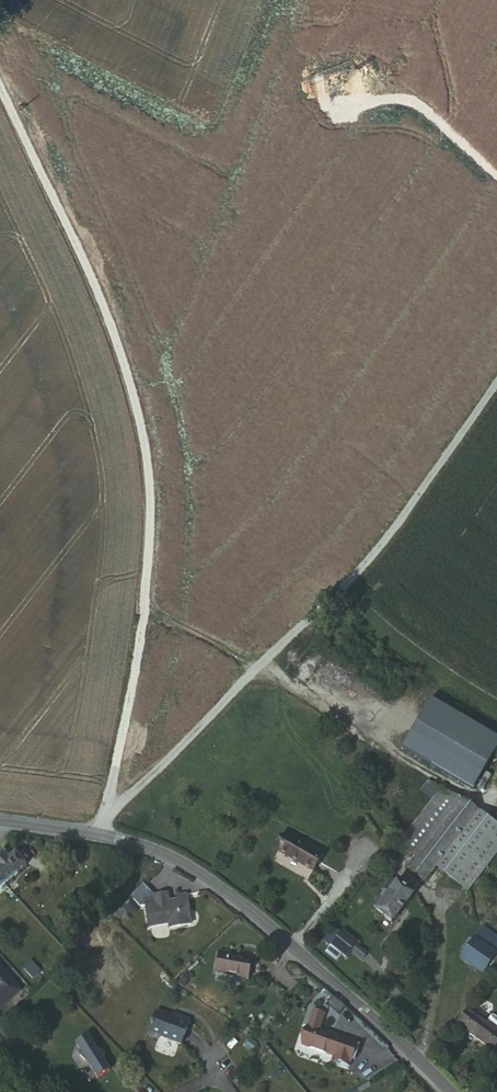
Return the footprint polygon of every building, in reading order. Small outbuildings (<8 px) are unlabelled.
[(495,739),(424,697),(395,746),(466,788),(495,739)] [(418,854),(460,796),(439,787),(400,841),(418,854)] [(435,866),(476,808),(460,796),(418,854),(410,865),(426,878),(435,866)] [(476,808),(435,866),(467,889),(496,848),(496,823),(476,808)] [(313,870),(323,852),(305,842),(303,844),(284,834),(275,849),(313,870)] [(73,873),(75,861),(58,859),(56,870),(73,873)] [(11,883),(9,880),(19,873),(10,862),(1,868),(0,867),(0,892),(11,883)] [(387,893),(396,882),(391,878),(382,889),(385,891),(387,893)] [(384,897),(375,909),(393,922),(413,893),(396,881),(396,882),(387,893),(385,891),(381,896),(384,897)] [(150,904),(139,892),(126,906),(134,915),(140,915),(144,934),(161,931),(162,935),(185,932),(179,902),(170,904),(171,908),(162,910),(161,902),(150,904)] [(476,937),(496,952),(496,934),(484,925),(476,937)] [(331,946),(341,933),(334,928),(324,941),(331,946)] [(331,946),(326,952),(337,960),(342,954),(346,957),(351,950),(356,944),(357,943),(342,931),(341,933),(331,946)] [(496,967),(496,952),(476,937),(462,957),(491,976),(496,967)] [(367,952),(356,944),(351,950),(362,959),(367,952)] [(245,982),(249,960),(215,953),(210,975),(245,982)] [(23,968),(34,979),(42,972),(31,960),(23,968)] [(13,1001),(0,987),(0,1013),(13,1001)] [(460,1024),(496,1050),(496,1049),(496,1027),(487,1020),(470,1009),(460,1024)] [(496,1011),(492,1012),(487,1020),(496,1027),(496,1012),(496,1011)] [(176,1052),(185,1028),(170,1022),(169,1025),(149,1018),(141,1041),(153,1046),(153,1044),(176,1052)] [(351,1064),(357,1043),(302,1027),(296,1048),(351,1064)] [(89,1055),(80,1041),(68,1049),(72,1056),(69,1058),(78,1069),(80,1068),(91,1085),(104,1078),(95,1065),(97,1064),(89,1055)]
